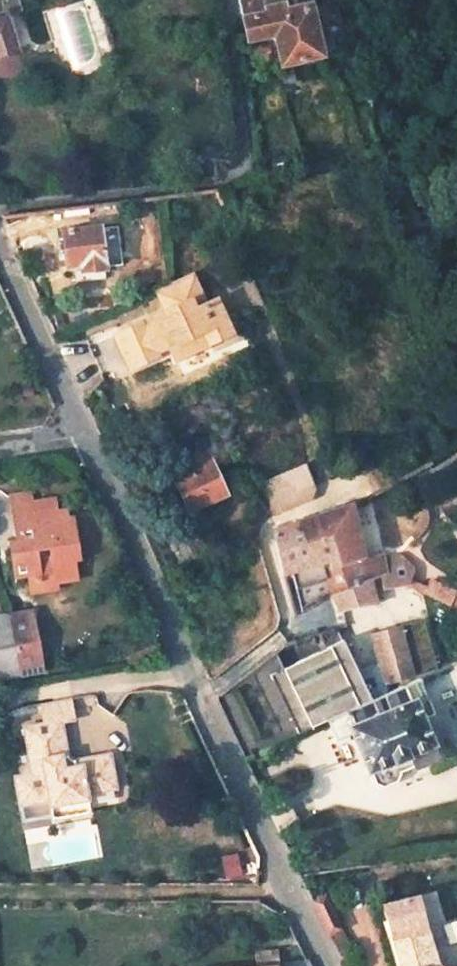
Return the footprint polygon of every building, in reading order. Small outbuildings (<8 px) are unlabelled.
[(15,50),(5,19),(20,13),(16,0),(5,0),(0,1),(0,55),(15,50)] [(306,0),(249,0),(241,2),(248,41),(269,37),(278,47),(282,66),(319,58),(306,0)] [(318,53),(329,51),(320,9),(309,12),(318,53)] [(15,245),(40,234),(32,214),(2,218),(15,245)] [(81,273),(103,270),(99,228),(62,233),(65,268),(80,266),(81,273)] [(189,341),(204,335),(208,347),(231,337),(217,302),(205,307),(193,279),(171,287),(158,293),(166,314),(170,322),(146,333),(143,324),(142,324),(115,337),(129,372),(157,360),(156,356),(189,341)] [(146,333),(170,322),(166,314),(143,324),(146,333)] [(204,335),(189,341),(194,354),(208,347),(204,335)] [(228,499),(209,458),(171,475),(189,517),(228,499)] [(306,468),(261,490),(273,516),(308,503),(313,488),(315,487),(306,468)] [(11,492),(14,504),(30,501),(28,489),(11,492)] [(30,501),(14,504),(18,529),(15,529),(17,539),(10,541),(16,573),(29,571),(31,582),(48,579),(48,575),(53,575),(54,580),(76,577),(73,557),(79,557),(71,517),(49,521),(48,512),(54,512),(52,497),(30,501)] [(361,559),(348,506),(299,523),(272,533),(283,574),(292,572),(328,561),(331,569),(337,595),(367,579),(371,577),(377,576),(383,594),(406,589),(434,600),(442,586),(423,574),(420,580),(411,575),(415,565),(399,554),(382,558),(381,553),(361,559)] [(328,561),(292,572),(302,613),(333,597),(337,595),(331,569),(328,561)] [(48,579),(31,582),(32,592),(55,589),(54,580),(53,575),(48,575),(48,579)] [(337,595),(333,597),(340,612),(356,607),(375,604),(367,579),(337,595)] [(456,610),(456,589),(448,583),(442,586),(434,600),(456,610)] [(40,672),(30,612),(8,617),(19,676),(40,672)] [(0,619),(0,679),(19,676),(8,617),(0,619)] [(425,618),(372,634),(386,684),(439,669),(434,650),(426,620),(425,618)] [(437,631),(433,618),(426,620),(434,650),(453,644),(448,628),(437,631)] [(146,641),(150,651),(159,647),(155,637),(146,641)] [(300,733),(327,721),(371,701),(342,641),(272,675),(300,733)] [(414,772),(437,760),(433,748),(435,747),(434,744),(442,740),(419,680),(371,701),(327,721),(336,740),(351,734),(367,775),(371,773),(375,786),(383,790),(398,782),(402,776),(401,774),(412,769),(414,772)] [(75,717),(71,698),(40,703),(43,723),(57,724),(67,770),(114,760),(112,755),(75,763),(69,759),(62,720),(75,717)] [(67,770),(57,724),(43,723),(24,727),(31,764),(24,774),(16,776),(21,807),(54,801),(54,806),(91,800),(90,792),(116,787),(114,760),(67,770)] [(54,806),(56,819),(92,812),(91,800),(54,806)] [(325,898),(313,904),(318,915),(331,909),(325,898)] [(397,965),(437,965),(435,965),(417,898),(383,908),(397,965)] [(318,915),(328,936),(341,963),(355,957),(341,929),(331,909),(318,915)] [(257,956),(258,965),(273,965),(277,965),(278,965),(276,954),(257,956)]
